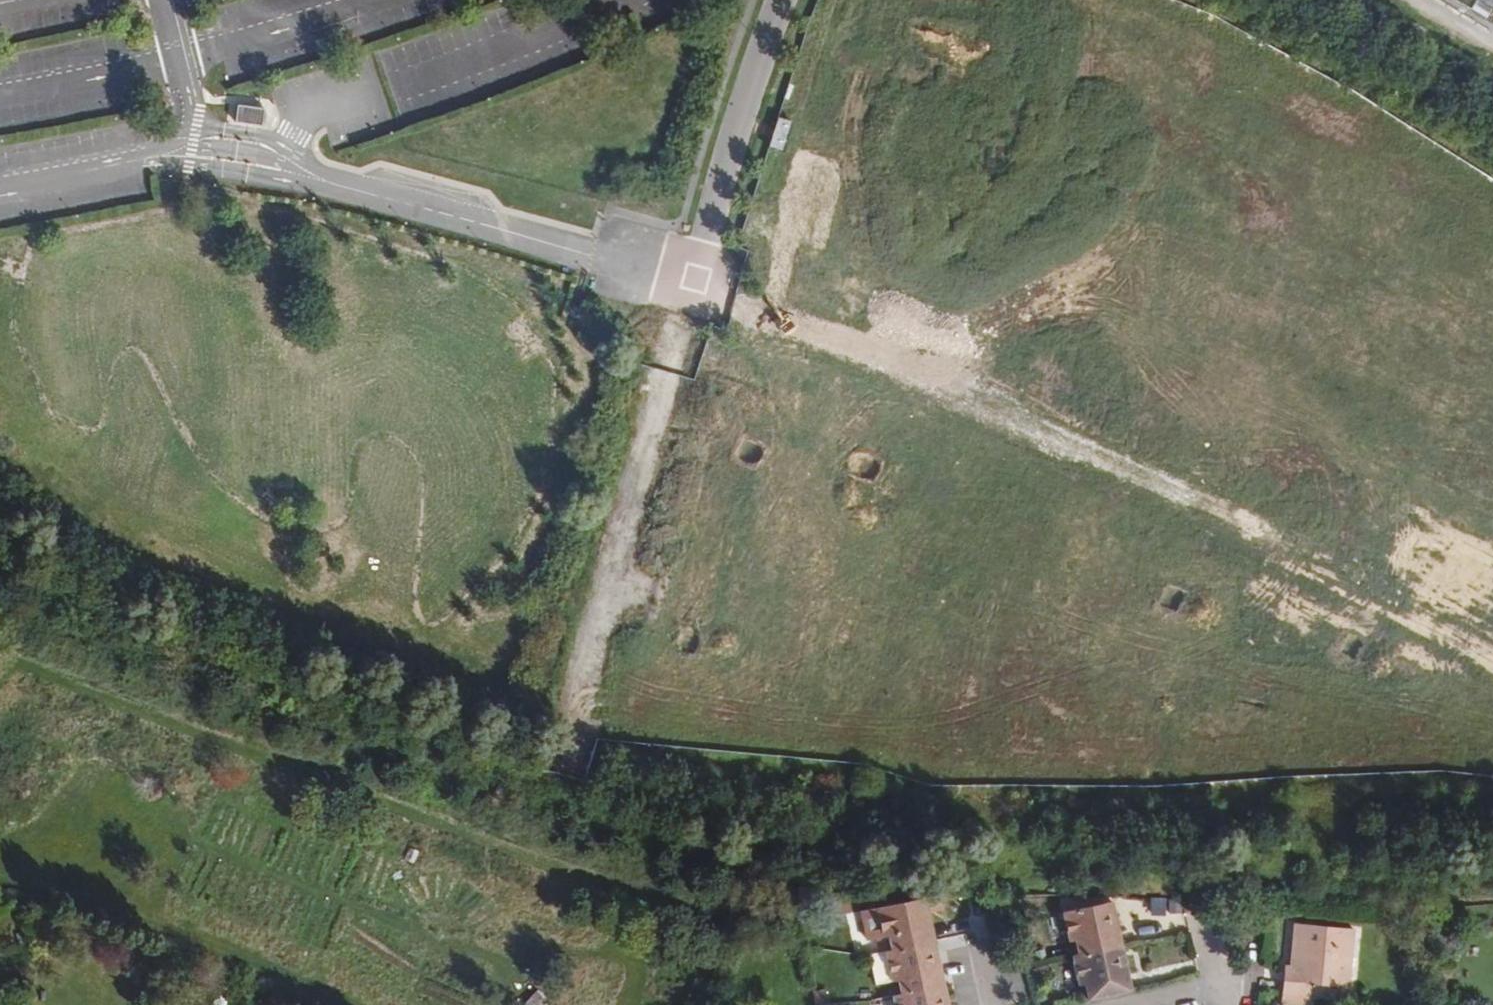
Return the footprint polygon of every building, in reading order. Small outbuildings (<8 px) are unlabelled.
[(797,898),(808,900),(810,888),(798,887),(797,898)] [(927,928),(930,927),(931,927),(927,913),(942,910),(940,897),(924,897),(861,911),(867,940),(876,939),(878,952),(884,951),(930,941),(927,928)] [(1078,955),(1117,946),(1114,932),(1117,931),(1118,930),(1111,901),(1062,912),(1069,942),(1075,941),(1078,955)] [(1289,968),(1284,967),(1280,1004),(1308,1004),(1309,987),(1311,988),(1312,985),(1348,989),(1353,931),(1294,925),(1291,948),(1296,948),(1294,968),(1289,968)] [(936,971),(939,971),(940,970),(933,941),(932,941),(930,941),(884,951),(891,981),(897,980),(900,994),(939,985),(936,971)] [(1078,955),(1072,956),(1079,986),(1084,984),(1088,999),(1127,990),(1123,976),(1126,975),(1128,975),(1121,946),(1120,946),(1117,946),(1078,955)] [(881,983),(891,981),(884,951),(878,952),(870,954),(875,979),(873,980),(874,985),(877,987),(882,986),(881,983)] [(943,984),(942,985),(939,985),(900,994),(892,995),(894,1004),(947,1004),(943,984)]
